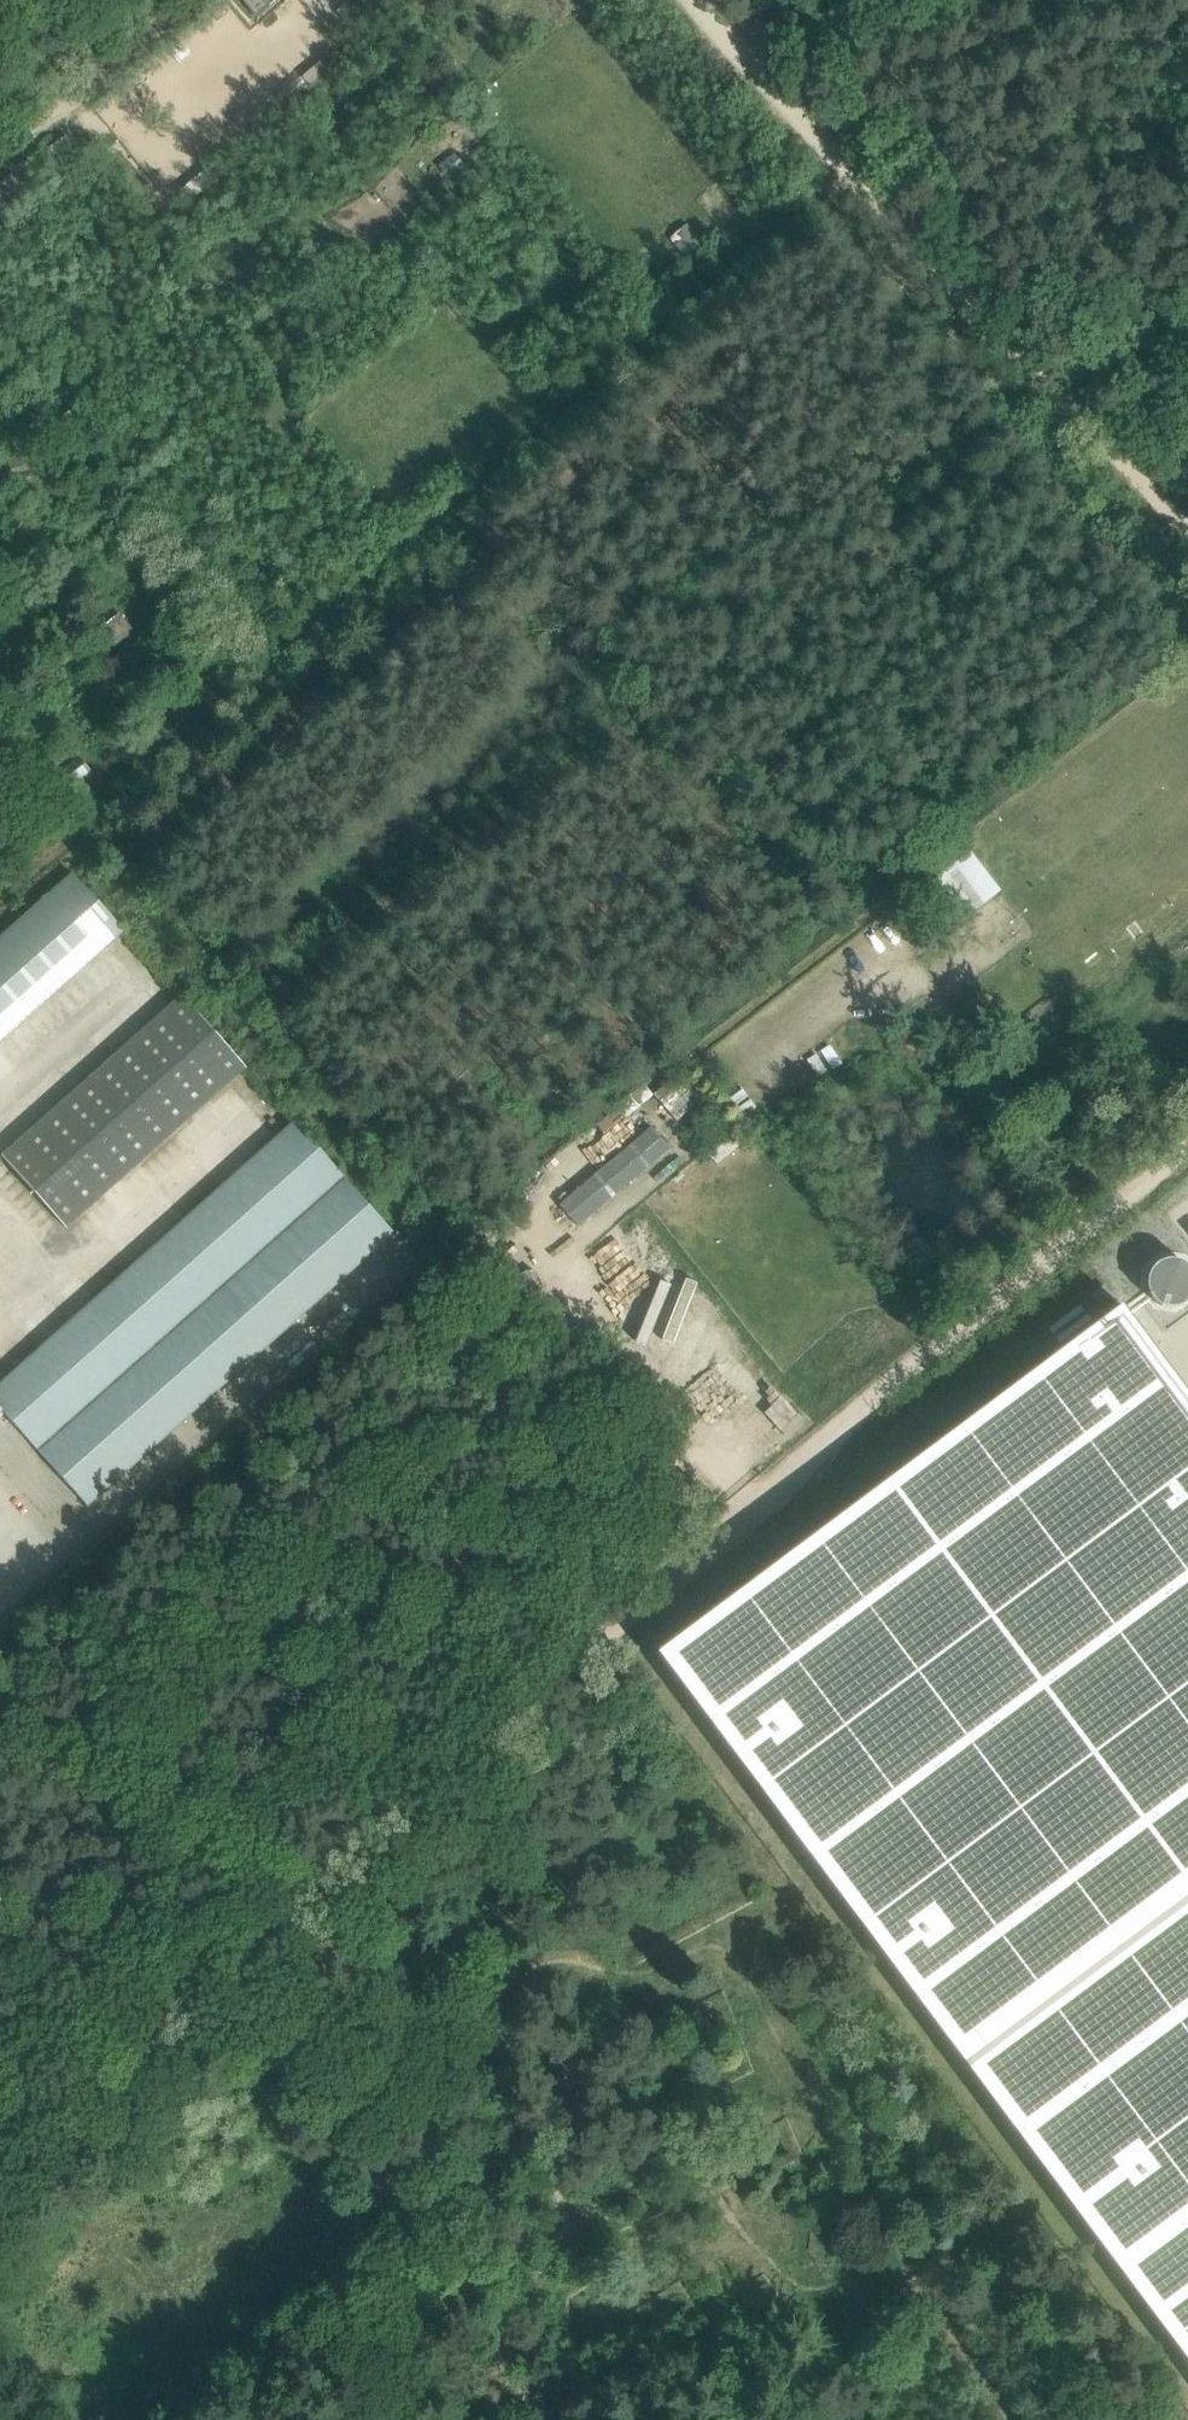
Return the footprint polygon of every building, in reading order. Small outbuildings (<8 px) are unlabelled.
[(255,18),(276,0),(240,0),(255,18)] [(124,930),(72,872),(0,937),(0,1041),(124,930)] [(970,877),(947,895),(964,918),(987,900),(970,877)] [(246,1067),(239,1059),(182,995),(1,1156),(66,1228),(246,1067)] [(294,1121),(114,1282),(214,1394),(394,1233),(294,1121)] [(651,1127),(559,1204),(577,1226),(669,1148),(651,1127)] [(214,1394),(114,1282),(0,1383),(0,1414),(3,1412),(87,1506),(214,1394)] [(656,1651),(1187,2363),(1187,1395),(1121,1304),(656,1651)]
